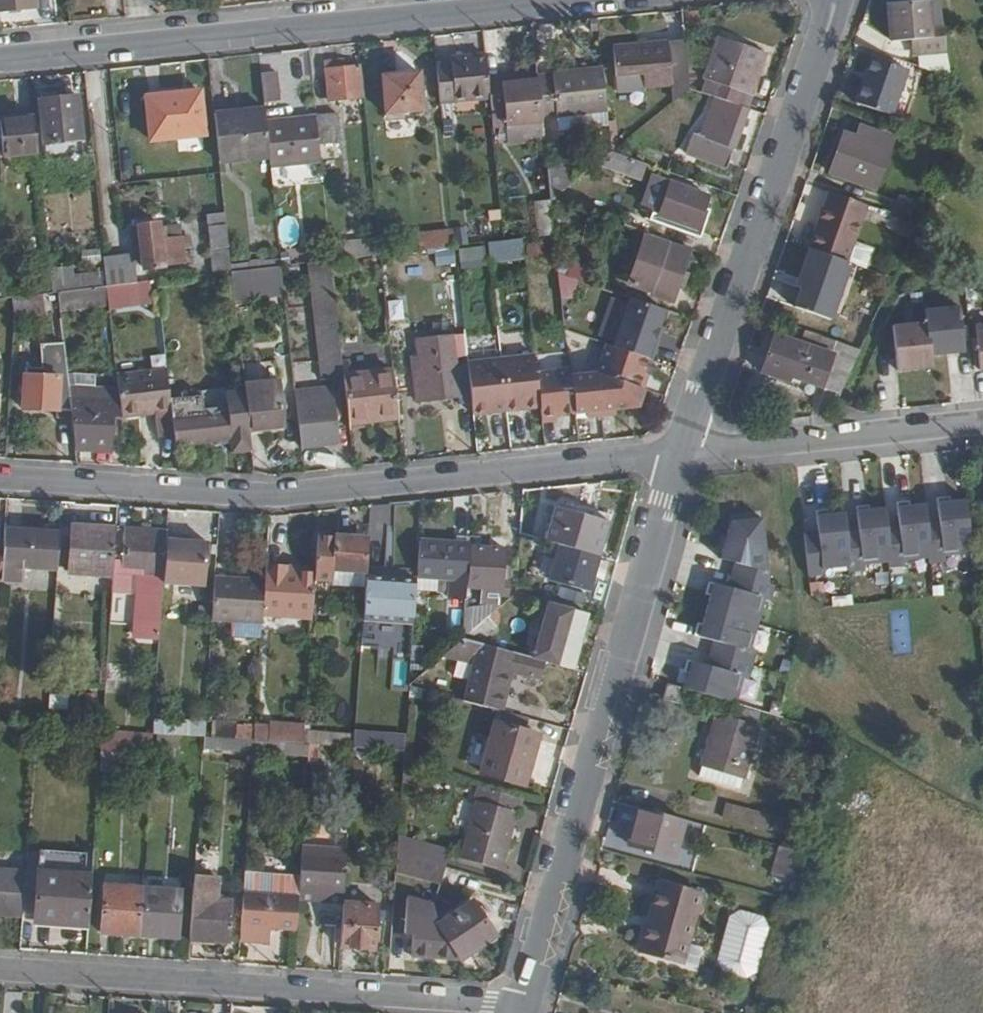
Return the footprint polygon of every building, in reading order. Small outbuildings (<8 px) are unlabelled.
[(954,18),(942,19),(941,0),(917,0),(902,1),(906,39),(932,37),(932,51),(957,49),(954,18)] [(707,82),(699,19),(684,21),(685,34),(630,42),(635,87),(689,80),(691,95),(707,82)] [(763,103),(782,46),(735,30),(716,85),(731,91),(763,103)] [(501,74),(498,50),(463,53),(463,58),(447,60),(452,100),(503,94),(501,74)] [(904,110),(920,66),(885,52),(869,97),(904,110)] [(375,100),(371,62),(353,64),(352,54),(335,56),(339,88),(352,87),(354,102),(375,100)] [(622,106),(617,64),(551,70),(551,75),(555,113),(622,106)] [(291,97),(288,67),(272,68),(275,98),(291,97)] [(433,109),(430,70),(392,73),(395,111),(433,109)] [(555,113),(551,75),(516,77),(516,72),(501,74),(503,94),(504,110),(520,109),(521,119),(556,117),(555,113)] [(212,131),(209,89),(190,90),(189,86),(156,89),(161,136),(212,131)] [(91,134),(86,88),(49,92),(53,137),(91,134)] [(742,163),(763,103),(731,91),(717,131),(707,128),(700,147),(742,163)] [(278,118),(276,104),(226,108),(231,158),(281,153),(278,118)] [(350,138),(347,106),(327,108),(328,114),(331,140),(350,138)] [(50,160),(45,111),(8,114),(13,162),(50,160)] [(331,140),(328,114),(278,118),(281,153),(282,162),(333,157),(331,140)] [(887,185),(906,133),(885,124),(880,136),(857,127),(842,167),(887,185)] [(203,137),(177,138),(178,151),(203,149),(203,137)] [(606,148),(599,164),(641,180),(647,163),(606,148)] [(549,197),(568,196),(566,167),(547,168),(549,197)] [(710,227),(723,192),(684,178),(672,213),(710,227)] [(866,238),(880,200),(842,187),(821,244),(822,244),(864,258),(879,264),(886,245),(866,238)] [(568,230),(564,201),(545,203),(547,233),(568,230)] [(665,231),(669,217),(638,205),(633,219),(660,229),(665,231)] [(242,267),(236,207),(219,209),(224,269),(242,267)] [(196,258),(193,230),(176,232),(175,219),(170,220),(169,215),(150,216),(154,261),(196,258)] [(417,231),(420,248),(451,244),(448,227),(417,231)] [(685,298),(702,245),(665,231),(660,229),(642,279),(665,287),(664,290),(685,298)] [(571,268),(568,230),(547,233),(551,271),(572,270),(571,268)] [(391,251),(390,235),(342,239),(343,256),(365,254),(391,251)] [(488,258),(520,260),(521,240),(489,238),(488,258)] [(457,248),(459,263),(484,258),(482,244),(457,248)] [(845,315),(864,258),(822,244),(809,282),(814,284),(808,303),(845,315)] [(148,278),(146,249),(114,251),(116,270),(117,281),(139,279),(148,278)] [(393,265),(391,251),(365,254),(367,267),(393,265)] [(61,287),(117,281),(116,270),(71,275),(69,260),(59,261),(61,287)] [(295,287),(293,262),(242,267),(245,293),(295,287)] [(893,284),(897,273),(878,266),(875,277),(893,284)] [(597,317),(592,275),(571,268),(572,270),(577,318),(597,317)] [(141,299),(139,279),(117,281),(119,301),(141,299)] [(348,302),(347,291),(324,293),(325,303),(348,302)] [(960,350),(955,304),(922,307),(923,320),(889,323),(894,369),(928,365),(927,353),(960,350)] [(355,373),(349,313),(326,315),(332,376),(355,374),(355,373)] [(972,323),(976,368),(982,367),(982,322),(972,323)] [(853,393),(875,347),(849,338),(845,350),(786,329),(771,369),(798,379),(801,373),(853,393)] [(483,397),(481,374),(470,375),(469,355),(479,354),(477,331),(431,336),(434,367),(427,368),(430,396),(472,392),(473,398),(483,397)] [(80,396),(78,381),(69,380),(70,360),(75,361),(73,340),(54,339),(53,364),(35,364),(32,403),(81,406),(80,396)] [(656,369),(661,355),(619,340),(609,368),(584,373),(584,366),(548,369),(552,404),(553,419),(568,417),(567,412),(599,409),(599,414),(627,412),(626,406),(649,401),(660,372),(656,369)] [(552,404),(548,369),(547,354),(514,357),(519,408),(552,404)] [(519,408),(514,357),(480,361),(481,374),(483,397),(485,411),(519,408)] [(181,397),(178,366),(126,371),(131,417),(183,412),(181,397)] [(409,408),(405,368),(355,373),(355,374),(360,418),(382,415),(382,411),(409,408)] [(294,421),(291,375),(254,378),(255,389),(259,425),(294,421)] [(349,439),(343,382),(306,386),(312,443),(349,439)] [(259,425),(255,389),(181,397),(183,412),(186,440),(240,433),(243,450),(262,448),(259,425)] [(124,445),(126,412),(123,412),(124,397),(80,396),(81,406),(86,443),(124,445)] [(982,497),(966,498),(966,494),(952,494),(954,516),(942,517),(941,501),(932,502),(937,556),(944,555),(944,561),(961,560),(960,553),(982,552),(982,506),(982,497)] [(937,556),(932,502),(925,502),(925,497),(911,499),(913,519),(901,520),(900,505),(884,507),(884,502),(871,503),(872,523),(860,524),(859,509),(843,510),(843,505),(829,506),(831,527),(818,529),(819,550),(821,573),(838,572),(838,565),(862,563),(863,569),(879,568),(878,561),(903,559),(904,565),(919,564),(919,557),(937,556)] [(610,554),(619,521),(567,504),(557,538),(571,543),(610,554)] [(780,582),(774,514),(742,517),(737,535),(735,543),(732,555),(747,559),(739,584),(725,580),(720,597),(712,626),(710,634),(725,639),(718,664),(702,659),(694,688),(698,689),(746,704),(780,582)] [(123,569),(125,527),(83,523),(80,567),(123,569)] [(177,532),(177,527),(125,523),(125,527),(123,569),(121,597),(132,598),(134,571),(174,574),(177,532)] [(67,567),(69,531),(13,527),(12,540),(10,577),(31,578),(32,564),(67,567)] [(217,584),(218,539),(194,538),(194,532),(177,532),(174,574),(174,581),(217,584)] [(376,571),(378,536),(328,534),(325,574),(325,578),(343,578),(343,569),(376,571)] [(476,600),(480,535),(468,535),(468,542),(428,539),(426,575),(463,577),(462,598),(476,600)] [(12,540),(0,539),(0,577),(10,577),(12,540)] [(600,590),(610,554),(571,543),(560,578),(600,590)] [(506,585),(508,545),(484,544),(481,583),(492,584),(491,600),(510,601),(510,594),(518,594),(518,585),(506,585)] [(325,578),(325,574),(314,573),(314,563),(276,561),(275,576),(274,601),(323,604),(325,578)] [(274,601),(275,576),(224,572),(221,615),(273,618),(274,601)] [(423,620),(426,579),(376,575),(373,616),(423,620)] [(581,666),(597,611),(560,599),(543,655),(555,659),(581,666)] [(508,709),(520,666),(549,677),(555,659),(543,655),(474,635),(459,648),(486,657),(473,699),(508,709)] [(404,684),(406,659),(392,658),(391,683),(404,684)] [(694,706),(698,689),(694,688),(677,683),(673,700),(694,706)] [(753,791),(771,726),(730,715),(711,779),(753,791)] [(204,717),(180,717),(181,736),(205,735),(204,717)] [(207,749),(303,751),(304,723),(208,720),(207,749)] [(535,786),(550,736),(507,723),(492,773),(535,786)] [(103,727),(100,748),(132,753),(136,733),(103,727)] [(404,747),(404,731),(354,729),(354,745),(404,747)] [(512,872),(533,798),(494,787),(474,861),(512,872)] [(720,817),(768,830),(773,813),(725,801),(720,817)] [(689,858),(699,820),(653,807),(642,844),(689,858)] [(810,838),(814,823),(788,816),(784,830),(810,838)] [(811,882),(819,855),(795,848),(787,875),(811,882)] [(355,901),(358,851),(314,849),(311,893),(334,894),(332,921),(353,922),(355,901)] [(437,883),(443,864),(408,853),(407,874),(437,883)] [(35,874),(0,871),(0,914),(32,916),(35,874)] [(242,941),(244,900),(227,898),(228,874),(204,873),(200,938),(242,941)] [(99,927),(102,879),(48,874),(44,922),(99,927)] [(703,940),(716,895),(673,882),(664,915),(659,914),(656,926),(661,928),(663,919),(669,921),(667,930),(703,940)] [(149,935),(152,888),(114,884),(110,932),(149,935)] [(188,938),(191,891),(152,888),(149,935),(188,938)] [(307,929),(309,896),(253,892),(250,937),(281,939),(281,927),(307,929)] [(388,947),(390,904),(355,901),(353,922),(352,945),(388,947)] [(505,939),(481,903),(447,926),(425,926),(423,958),(472,961),(505,939)] [(731,907),(714,968),(754,980),(771,918),(731,907)] [(654,953),(661,928),(656,926),(649,952),(654,953)] [(697,965),(703,940),(667,930),(660,955),(697,965)]
